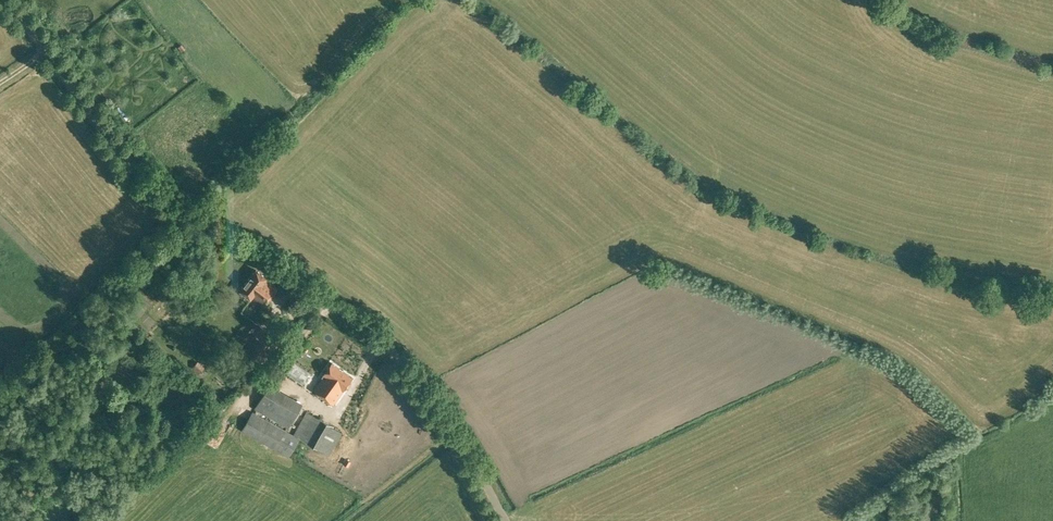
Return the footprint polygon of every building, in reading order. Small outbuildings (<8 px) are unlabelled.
[(262,307),(277,288),(265,278),(266,277),(256,269),(239,290),(250,298),(250,297),(262,307)] [(264,362),(279,340),(250,319),(237,338),(230,348),(238,353),(242,347),(264,362)] [(197,374),(205,367),(198,361),(191,368),(197,374)] [(333,404),(352,377),(331,362),(323,373),(324,374),(321,377),(323,378),(314,390),(333,404)] [(288,429),(303,403),(279,389),(280,388),(269,382),(253,409),(288,429)] [(300,437),(293,434),(252,411),(241,430),(289,457),(299,439),(300,437)] [(300,437),(299,439),(327,455),(341,432),(333,428),(333,426),(318,418),(306,411),(293,434),(300,437)]
